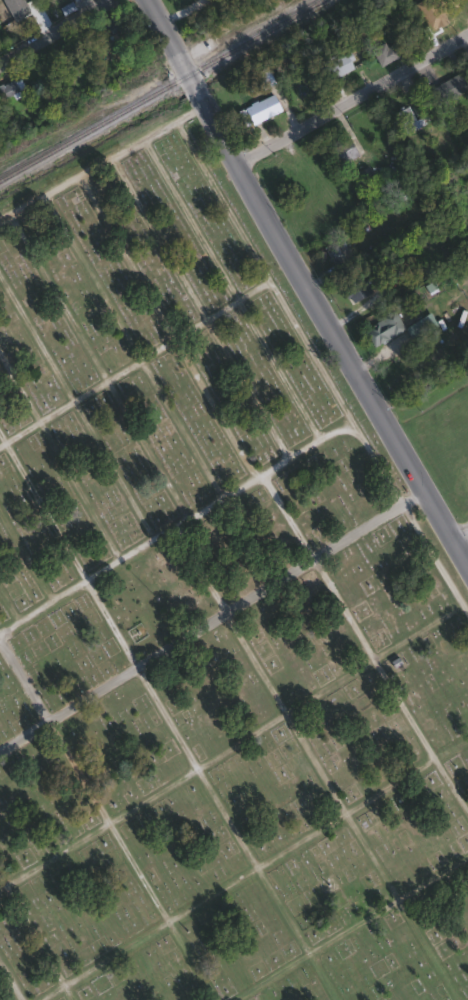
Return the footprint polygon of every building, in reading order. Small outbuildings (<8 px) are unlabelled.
[(455,13),(448,0),(467,0),(467,6),(455,13)] [(8,34),(0,19),(0,17),(26,5),(34,21),(8,34)] [(369,48),(382,42),(385,47),(391,44),(398,56),(377,66),(369,48)] [(320,61),(344,48),(354,65),(330,79),(320,61)] [(430,87),(457,73),(466,89),(439,103),(430,87)] [(23,91),(0,98),(0,84),(18,78),(23,91)] [(278,111),(249,124),(241,107),(271,94),(278,111)] [(404,133),(391,113),(406,104),(419,124),(404,133)] [(356,154),(333,167),(324,150),(347,137),(356,154)] [(350,253),(335,266),(321,250),(336,237),(350,253)] [(369,291),(353,299),(345,285),(361,277),(369,291)] [(372,345),(362,326),(393,310),(403,329),(372,345)]
